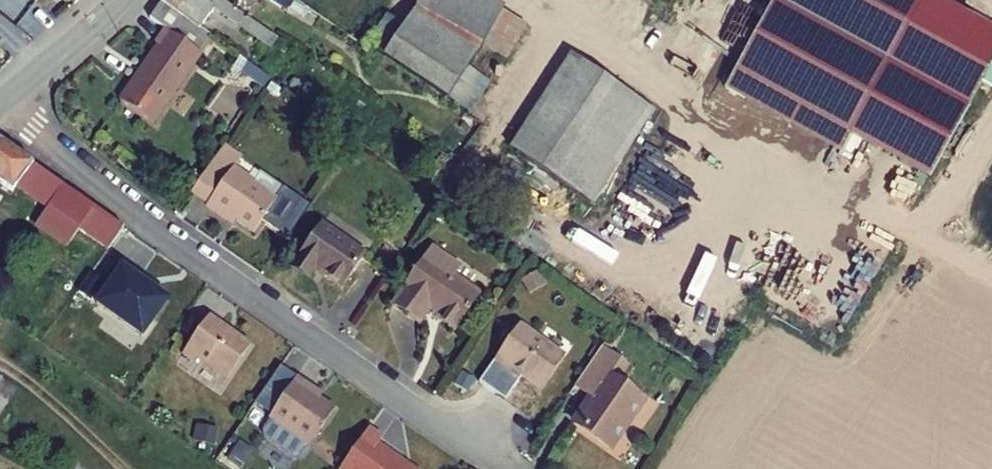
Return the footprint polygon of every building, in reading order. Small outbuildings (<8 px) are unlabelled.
[(173,17),(205,40),(216,24),(207,18),(181,0),(159,0),(156,5),(173,17)] [(207,18),(220,0),(181,0),(207,18)] [(269,31),(276,21),(244,0),(223,0),(269,31)] [(455,86),(477,52),(491,30),(509,0),(421,0),(412,14),(393,46),(455,86)] [(515,45),(540,5),(532,0),(509,0),(491,30),(515,45)] [(741,54),(854,119),(934,165),(991,65),(991,13),(970,0),(772,0),(741,54)] [(375,34),(393,46),(412,14),(395,4),(375,34)] [(128,90),(161,113),(210,44),(205,40),(173,17),(162,34),(166,36),(128,90)] [(9,43),(0,34),(0,51),(9,43)] [(578,45),(541,99),(626,149),(659,99),(578,45)] [(455,86),(479,101),(501,67),(477,52),(455,86)] [(251,64),(272,79),(280,68),(265,58),(259,54),(251,64)] [(754,84),(764,67),(741,54),(731,71),(754,84)] [(806,91),(764,67),(754,84),(796,109),(806,91)] [(516,135),(598,190),(626,149),(541,99),(516,135)] [(241,210),(260,224),(283,192),(259,175),(260,172),(240,158),(246,149),(231,138),(198,185),(214,196),(213,198),(233,212),(241,210)] [(108,254),(125,230),(0,143),(0,181),(13,190),(18,185),(49,209),(38,224),(52,235),(45,246),(54,254),(73,230),(108,254)] [(323,263),(348,281),(373,247),(329,216),(299,259),(316,271),(323,263)] [(442,311),(459,323),(484,288),(458,270),(466,260),(440,241),(400,298),(426,317),(437,302),(445,308),(442,311)] [(138,321),(163,285),(118,253),(93,289),(138,321)] [(244,332),(203,302),(180,336),(191,344),(195,339),(223,360),(244,332)] [(519,361),(547,381),(570,348),(526,317),(499,354),(516,366),(519,361)] [(580,418),(618,443),(651,395),(618,371),(628,356),(609,341),(581,381),(597,393),(580,418)] [(267,403),(306,431),(330,396),(306,380),(309,375),(294,364),(267,403)] [(421,463),(377,432),(381,426),(367,416),(340,456),(358,468),(417,468),(421,463)] [(277,463),(282,454),(293,460),(304,439),(268,420),(261,434),(273,440),(265,457),(277,463)]
